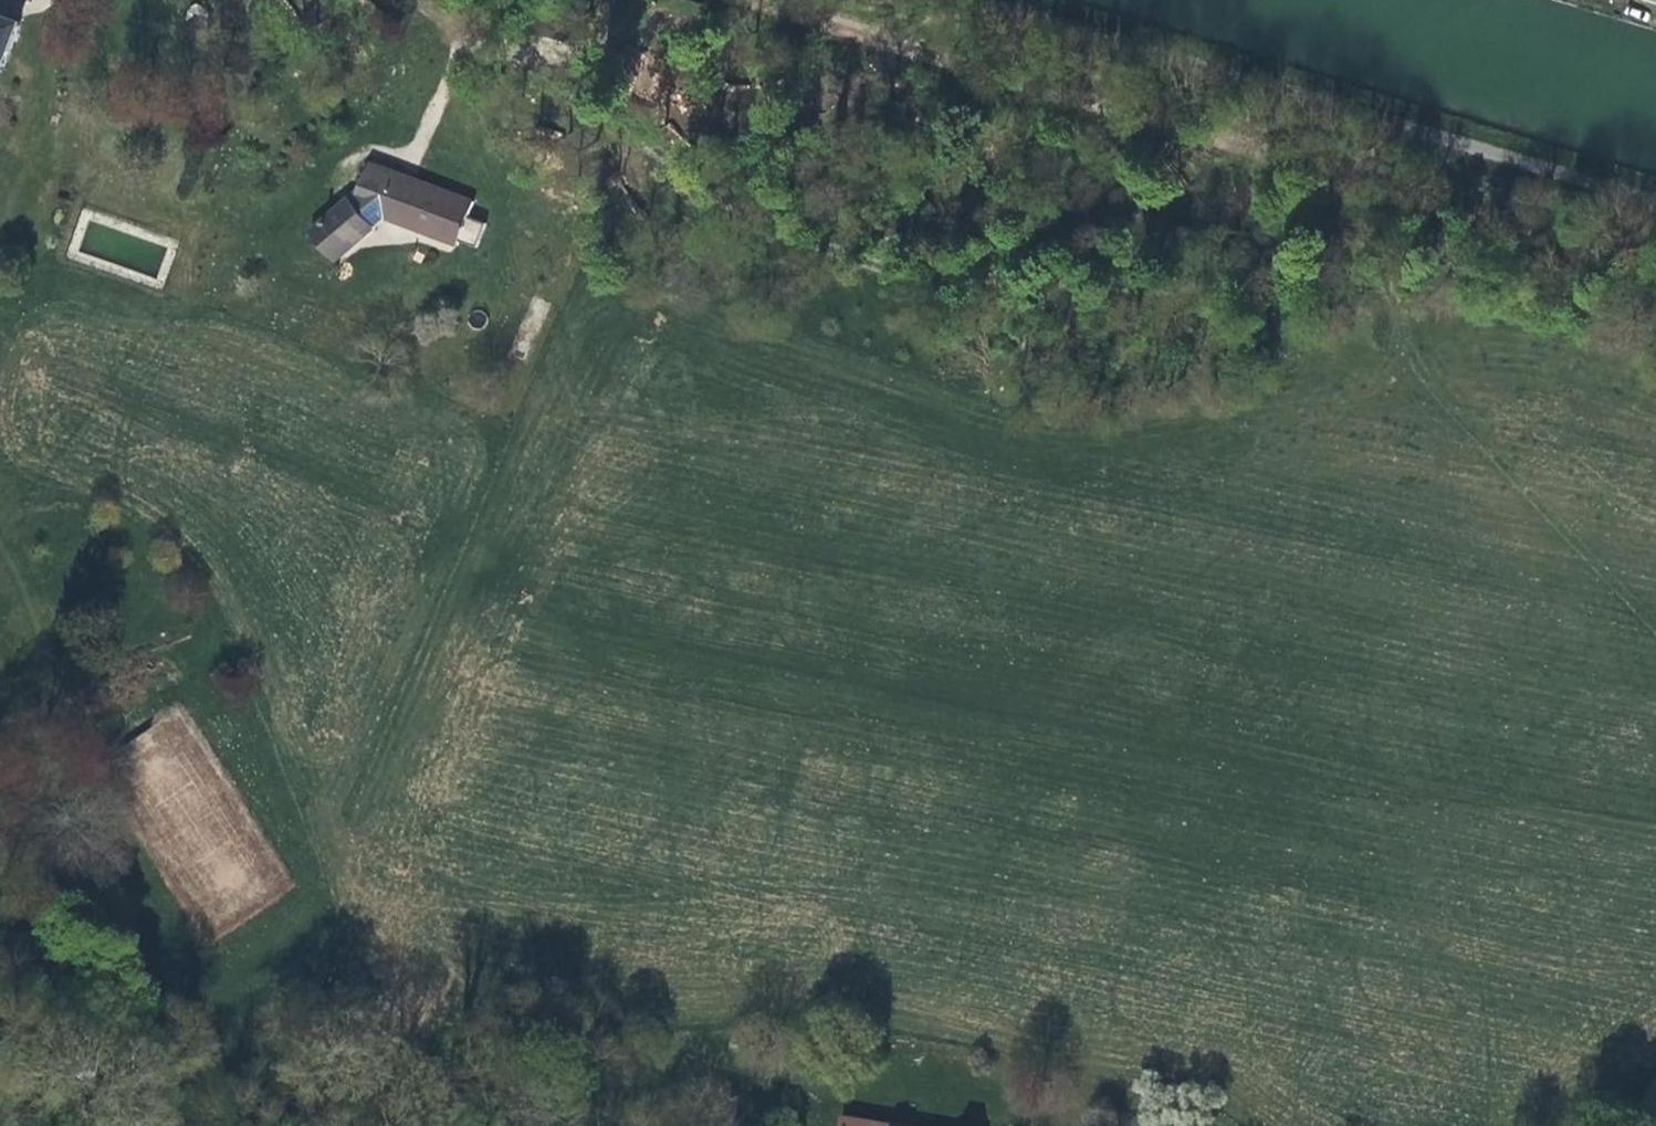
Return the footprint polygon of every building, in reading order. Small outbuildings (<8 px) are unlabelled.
[(0,15),(0,71),(18,22),(0,15)] [(330,264),(381,222),(452,246),(460,224),(464,220),(471,202),(464,194),(365,160),(355,187),(309,225),(306,235),(330,264)] [(479,246),(483,223),(463,218),(458,242),(479,246)] [(839,1125),(844,1125),(907,1125),(841,1116),(839,1125)]
